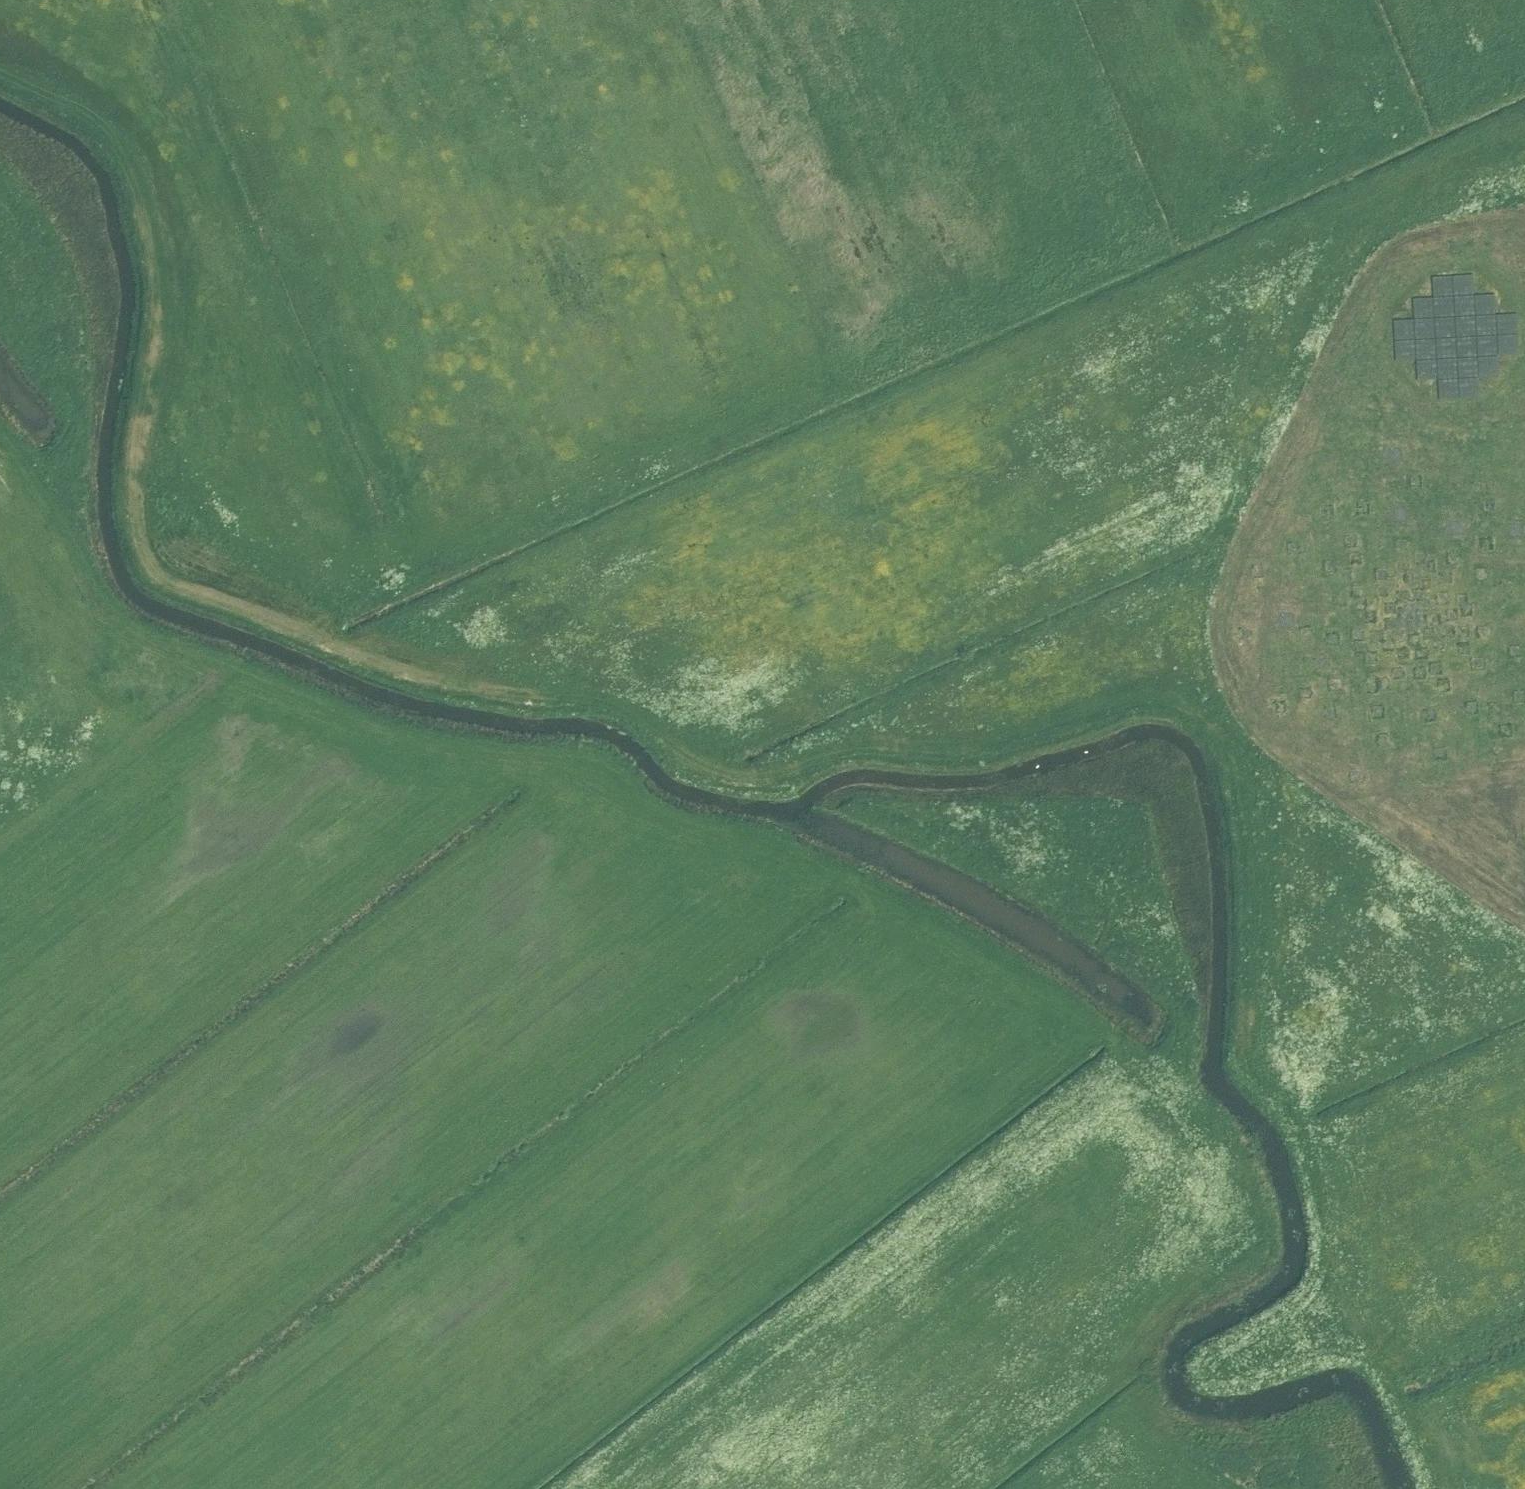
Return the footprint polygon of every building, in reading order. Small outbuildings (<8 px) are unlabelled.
[(1393,319),(1395,360),(1415,359),(1417,379),(1437,378),(1438,399),(1479,396),(1478,376),(1499,375),(1498,354),(1518,353),(1516,312),(1495,313),(1494,293),(1474,294),(1473,273),(1431,275),(1433,296),(1412,297),(1413,318),(1393,319)]
